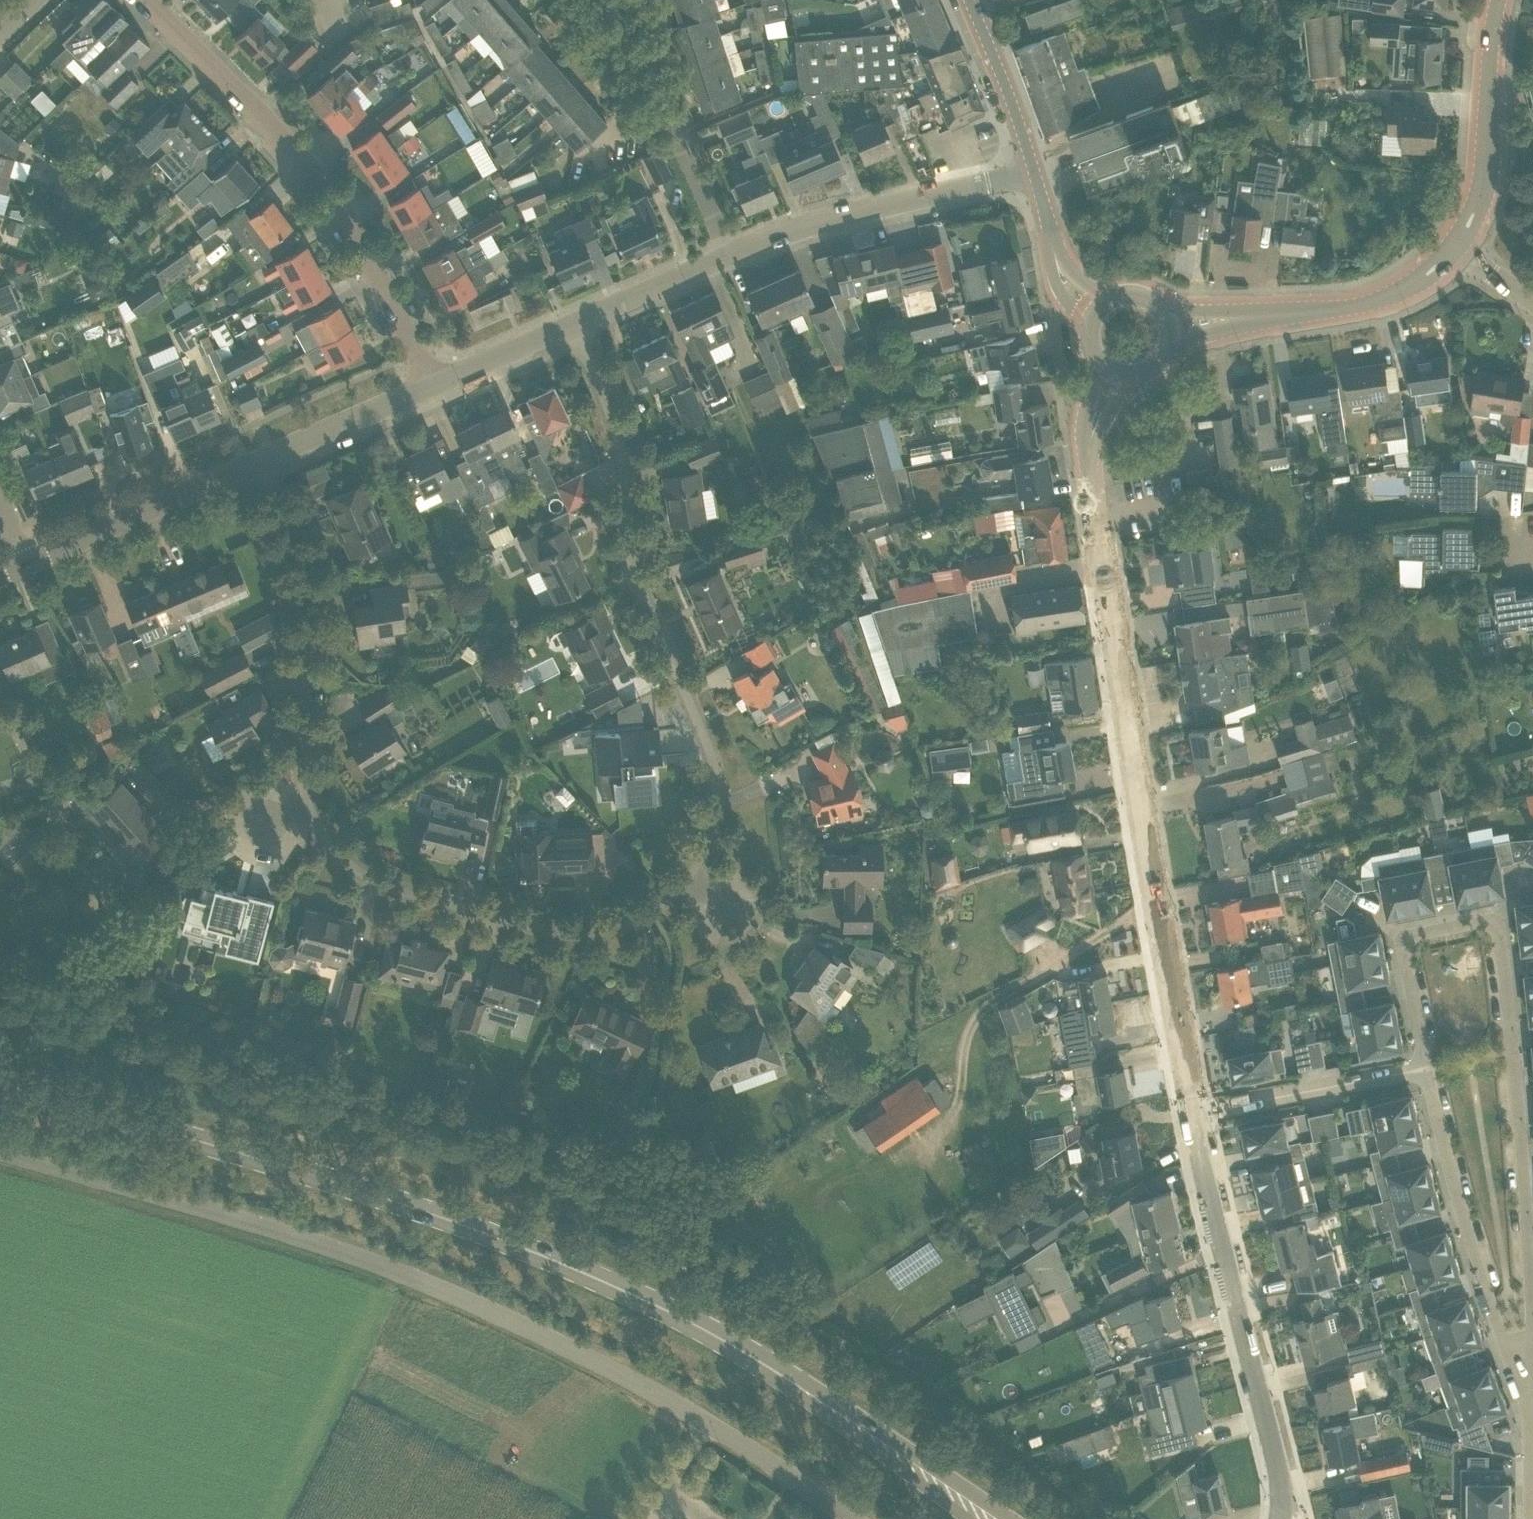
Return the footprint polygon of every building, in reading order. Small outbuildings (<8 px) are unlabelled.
[(67,45),(110,3),(108,0),(76,0),(69,6),(77,14),(56,34),(67,45)] [(205,6),(203,8),(216,21),(224,12),(234,22),(253,3),(250,0),(200,0),(205,6)] [(375,24),(396,17),(393,7),(391,0),(388,0),(369,6),(375,24)] [(439,0),(423,0),(420,3),(427,11),(439,0)] [(464,12),(466,14),(482,0),(454,0),(464,12)] [(466,14),(480,30),(510,4),(506,0),(482,0),(466,14)] [(674,26),(713,13),(713,12),(717,11),(714,0),(683,0),(673,3),(680,23),(674,25),(674,26)] [(762,5),(765,22),(785,18),(782,0),(761,0),(762,5)] [(911,20),(907,12),(921,6),(919,3),(927,0),(881,0),(891,24),(893,25),(894,27),(895,26),(911,20)] [(950,36),(944,23),(946,22),(937,0),(927,0),(919,3),(921,6),(907,12),(911,20),(915,30),(909,33),(915,48),(922,48),(950,36)] [(1052,23),(1084,12),(1081,0),(1069,0),(1046,8),(1028,15),(1033,30),(1052,23)] [(1174,28),(1244,8),(1242,0),(1194,0),(1168,7),(1174,28)] [(1339,5),(1373,9),(1403,13),(1405,0),(1414,2),(1414,3),(1426,5),(1446,8),(1447,0),(1339,0),(1339,5)] [(393,7),(396,17),(413,11),(409,1),(393,7)] [(73,57),(89,74),(134,30),(127,22),(128,21),(110,3),(67,45),(49,62),(58,71),(73,57)] [(260,65),(282,42),(276,35),(284,27),(268,10),(264,14),(253,3),(234,22),(243,31),(234,39),(260,65)] [(510,4),(480,30),(494,46),(524,20),(510,4)] [(756,6),(745,8),(749,25),(759,23),(756,6)] [(720,33),(713,13),(674,26),(681,46),(720,33)] [(1305,17),(1312,77),(1347,74),(1341,13),(1305,17)] [(1367,25),(1367,17),(1352,17),(1352,30),(1361,30),(1367,25)] [(425,25),(433,40),(442,35),(434,20),(425,25)] [(538,37),(524,20),(494,46),(509,62),(538,37)] [(956,34),(950,36),(922,48),(915,48),(909,33),(915,30),(911,20),(895,26),(917,80),(918,83),(941,74),(964,64),(967,62),(956,34)] [(1372,21),(1370,44),(1400,46),(1400,37),(1411,37),(1409,76),(1408,79),(1420,79),(1440,80),(1443,39),(1423,38),(1423,24),(1403,23),(1392,22),(1372,21)] [(759,23),(749,25),(752,42),(762,40),(759,24),(759,23)] [(416,24),(405,30),(414,46),(425,40),(416,24)] [(798,79),(776,81),(782,94),(807,91),(822,90),(878,84),(902,82),(902,81),(917,80),(895,26),(894,27),(893,25),(891,24),(892,26),(854,29),(795,34),(795,39),(798,79)] [(134,30),(92,72),(106,85),(101,90),(116,106),(124,98),(138,84),(124,70),(149,45),(134,30)] [(1061,75),(1085,67),(1085,66),(1079,69),(1065,31),(1034,42),(1015,49),(1028,83),(1046,76),(1049,86),(1050,85),(1052,90),(1065,86),(1061,75)] [(681,46),(688,67),(727,54),(720,33),(681,46)] [(442,35),(433,40),(441,55),(450,50),(442,35)] [(306,36),(282,58),(293,69),(316,47),(306,36)] [(323,113),(347,91),(356,83),(358,81),(345,66),(366,47),(357,37),(345,42),(324,61),(334,71),(307,96),(323,113)] [(538,37),(509,62),(504,66),(519,82),(548,57),(534,41),(539,37),(538,37)] [(757,67),(768,65),(764,48),(754,50),(757,67)] [(694,87),(733,75),(727,54),(688,67),(694,87)] [(533,99),(562,73),(548,57),(519,82),(533,99)] [(454,78),(464,73),(455,58),(446,63),(454,78)] [(0,75),(0,84),(14,97),(30,81),(12,63),(0,75)] [(902,82),(878,84),(884,98),(894,120),(902,140),(936,126),(937,130),(983,110),(964,64),(941,74),(918,83),(917,80),(902,81),(902,82)] [(771,82),(768,65),(757,67),(761,84),(771,82)] [(1028,83),(1046,133),(1088,115),(1100,107),(1085,67),(1061,75),(1065,86),(1052,90),(1050,85),(1049,86),(1046,76),(1028,83)] [(358,81),(356,83),(365,92),(378,80),(370,72),(368,74),(367,74),(367,73),(358,81)] [(472,88),(464,73),(454,78),(463,93),(472,88)] [(533,99),(547,115),(576,89),(562,73),(533,99)] [(701,109),(720,102),(740,96),(733,75),(694,87),(701,109)] [(1089,128),(1070,135),(1090,190),(1109,184),(1175,159),(1190,153),(1182,129),(1242,108),(1234,84),(1173,105),(1171,99),(1157,104),(1089,128)] [(771,87),(763,89),(765,96),(773,94),(771,87)] [(547,115),(561,131),(591,106),(576,89),(547,115)] [(816,144),(806,148),(818,177),(819,179),(834,173),(833,171),(842,167),(834,149),(829,138),(827,132),(838,128),(822,90),(807,91),(817,113),(811,116),(817,130),(811,132),(816,144)] [(363,109),(347,91),(323,113),(339,131),(354,118),(363,109)] [(377,115),(387,128),(416,105),(406,92),(377,115)] [(870,118),(850,126),(852,130),(852,131),(857,141),(865,160),(892,148),(884,129),(883,125),(894,120),(884,98),(865,106),(870,118)] [(471,107),(475,116),(491,107),(486,99),(471,107)] [(158,143),(166,151),(200,120),(183,101),(173,110),(165,101),(150,114),(136,128),(130,134),(136,140),(147,153),(158,143)] [(1402,149),(1417,150),(1437,151),(1438,119),(1421,118),(1422,106),(1402,105),(1389,104),(1388,133),(1403,133),(1402,149)] [(591,106),(561,131),(576,148),(605,123),(591,106)] [(456,107),(445,114),(455,129),(466,122),(456,107)] [(491,107),(475,116),(480,124),(496,116),(491,107)] [(747,110),(717,122),(726,144),(756,131),(747,110)] [(113,117),(104,126),(110,132),(119,124),(113,117)] [(166,151),(167,152),(157,160),(172,178),(167,182),(175,192),(201,170),(215,157),(215,156),(210,160),(202,152),(217,138),(200,120),(166,151)] [(848,121),(838,125),(842,134),(852,130),(850,126),(848,121)] [(10,174),(19,142),(0,127),(0,172),(10,174)] [(352,147),(366,167),(393,148),(393,149),(402,142),(401,142),(406,138),(398,127),(385,137),(379,128),(352,147)] [(780,159),(793,188),(801,184),(802,186),(819,179),(801,137),(785,144),(779,130),(759,139),(770,163),(780,159)] [(421,144),(414,133),(406,138),(401,142),(402,142),(409,152),(421,144)] [(492,145),(497,154),(512,145),(507,137),(492,145)] [(466,146),(483,174),(497,166),(480,138),(466,146)] [(512,145),(497,154),(502,163),(517,154),(517,153),(512,145)] [(379,187),(396,175),(406,168),(393,149),(393,148),(366,167),(379,187)] [(735,184),(735,186),(731,188),(735,197),(740,196),(746,210),(775,197),(767,179),(765,173),(772,170),(763,150),(748,156),(740,160),(748,179),(735,184)] [(655,182),(670,175),(658,151),(644,158),(655,182)] [(257,183),(235,158),(215,176),(211,180),(201,170),(175,192),(189,208),(199,199),(203,203),(209,197),(210,199),(220,213),(237,201),(242,196),(257,183)] [(1234,223),(1231,243),(1258,246),(1262,218),(1275,219),(1280,190),(1278,189),(1282,165),(1259,160),(1256,181),(1253,200),(1237,197),(1235,212),(1234,223)] [(499,169),(490,174),(495,183),(504,179),(499,169)] [(70,173),(69,174),(60,171),(54,191),(64,193),(81,199),(77,188),(81,182),(70,173)] [(533,171),(508,180),(513,191),(520,210),(531,205),(544,200),(547,199),(540,181),(538,182),(533,171)] [(4,192),(10,174),(0,172),(0,191),(4,192)] [(389,204),(401,225),(429,209),(446,199),(451,196),(447,187),(433,195),(426,183),(417,188),(407,194),(389,204)] [(509,190),(500,194),(505,203),(514,199),(509,190)] [(1280,190),(1275,219),(1285,221),(1282,249),(1314,252),(1317,229),(1316,228),(1317,215),(1306,214),(1308,193),(1280,190)] [(95,241),(81,199),(64,193),(53,228),(95,241)] [(1188,207),(1173,205),(1170,237),(1196,240),(1199,219),(1213,221),(1216,197),(1190,194),(1188,207)] [(645,195),(629,202),(639,222),(612,235),(623,258),(646,247),(648,251),(663,244),(653,223),(657,221),(645,195)] [(243,232),(236,237),(245,247),(249,244),(263,263),(277,253),(297,238),(289,228),(292,226),(271,199),(255,211),(248,217),(249,218),(239,226),(243,232)] [(429,209),(401,225),(413,245),(431,235),(441,229),(447,239),(463,231),(458,220),(446,199),(429,209)] [(544,200),(531,205),(536,216),(548,211),(544,200)] [(93,201),(84,209),(91,216),(100,208),(93,201)] [(164,202),(135,227),(138,231),(169,207),(164,202)] [(498,212),(466,229),(473,242),(477,240),(505,225),(498,212)] [(588,251),(599,246),(591,228),(586,216),(553,231),(560,246),(548,252),(556,270),(561,282),(563,286),(564,288),(583,280),(580,272),(595,266),(588,251)] [(10,218),(6,232),(18,236),(22,222),(10,218)] [(215,252),(236,237),(225,223),(205,238),(215,252)] [(109,228),(96,241),(95,241),(106,252),(119,239),(109,228)] [(859,250),(856,251),(864,288),(867,299),(890,294),(892,303),(894,303),(898,319),(901,318),(902,318),(901,316),(907,315),(902,295),(895,263),(895,264),(893,257),(890,243),(876,246),(875,243),(859,247),(859,250)] [(894,257),(893,257),(895,264),(895,263),(902,295),(951,283),(941,243),(922,247),(922,250),(894,257)] [(281,270),(288,283),(316,267),(305,246),(261,270),(266,278),(281,270)] [(441,253),(423,263),(435,284),(486,257),(480,246),(469,252),(466,247),(465,246),(454,252),(451,248),(441,253)] [(503,247),(486,257),(435,284),(446,305),(474,290),(472,286),(484,280),(480,274),(509,258),(503,247)] [(163,286),(195,263),(186,250),(156,271),(163,286)] [(834,303),(836,307),(848,304),(846,292),(864,288),(856,251),(832,257),(837,278),(825,281),(823,276),(823,277),(830,294),(834,303)] [(1017,255),(958,269),(966,301),(991,295),(1024,288),(1017,255)] [(14,256),(11,268),(23,272),(26,260),(14,256)] [(277,289),(283,301),(280,303),(285,312),(328,288),(316,267),(288,283),(277,289)] [(772,280),(788,318),(801,313),(798,306),(811,300),(797,269),(772,280)] [(151,274),(124,294),(126,297),(137,313),(165,293),(151,274)] [(772,280),(748,291),(756,309),(761,322),(763,321),(766,327),(777,323),(788,318),(772,280)] [(12,319),(9,313),(20,308),(9,282),(0,286),(0,340),(3,339),(6,346),(22,340),(12,319)] [(1032,322),(1024,288),(991,295),(993,303),(967,309),(971,324),(998,318),(1000,329),(1013,326),(1032,322)] [(512,289),(471,307),(477,323),(519,305),(512,289)] [(712,291),(688,302),(701,330),(702,331),(709,347),(734,335),(726,319),(721,309),(712,291)] [(185,296),(171,306),(176,315),(192,306),(185,296)] [(682,305),(670,311),(696,366),(688,370),(704,403),(706,402),(729,391),(730,391),(709,347),(702,331),(701,330),(688,302),(682,305)] [(850,339),(836,307),(834,303),(811,314),(833,362),(856,355),(855,352),(850,339)] [(320,342),(349,326),(338,306),(294,329),(305,350),(320,342)] [(952,329),(947,306),(907,315),(901,316),(902,318),(901,318),(906,339),(913,338),(952,329)] [(199,315),(184,323),(185,326),(185,327),(190,333),(204,325),(199,315)] [(216,348),(221,359),(238,349),(224,322),(211,330),(220,347),(216,348)] [(185,326),(173,333),(183,351),(195,343),(190,333),(185,327),(185,326)] [(361,348),(349,326),(320,342),(327,354),(312,363),(317,371),(361,348)] [(241,347),(252,341),(245,328),(234,334),(241,347)] [(262,337),(265,342),(280,334),(278,328),(262,337)] [(635,356),(623,362),(630,376),(632,375),(637,388),(648,383),(666,374),(669,373),(674,383),(685,378),(674,356),(675,355),(674,351),(665,333),(632,349),(635,356)] [(862,334),(850,339),(855,352),(867,346),(862,334)] [(207,335),(199,338),(206,353),(214,350),(207,335)] [(1002,380),(1019,376),(1038,372),(1032,344),(1017,348),(1014,336),(995,340),(970,347),(973,359),(980,357),(983,370),(998,366),(1002,380)] [(30,373),(21,354),(27,351),(22,340),(6,346),(0,349),(0,355),(3,361),(0,362),(0,386),(30,373)] [(255,340),(252,341),(241,347),(241,348),(238,349),(221,359),(220,359),(228,375),(241,368),(246,377),(262,368),(257,359),(264,356),(255,340)] [(777,346),(762,352),(771,371),(775,381),(785,378),(790,376),(785,362),(777,346)] [(938,353),(926,356),(928,366),(940,363),(938,353)] [(1453,399),(1450,376),(1447,356),(1407,362),(1412,396),(1415,395),(1416,404),(1453,399)] [(181,358),(143,374),(157,407),(161,406),(166,417),(174,435),(196,426),(184,396),(179,386),(173,372),(184,367),(181,358)] [(1371,397),(1375,420),(1379,420),(1382,438),(1407,434),(1400,387),(1388,389),(1387,385),(1384,365),(1347,371),(1350,390),(1351,400),(1371,397)] [(184,367),(173,372),(179,386),(184,396),(196,426),(218,416),(210,398),(206,387),(202,388),(198,378),(191,381),(184,367)] [(1473,404),(1471,413),(1490,416),(1491,407),(1503,409),(1501,419),(1501,420),(1503,422),(1507,424),(1514,425),(1511,453),(1498,451),(1496,460),(1527,464),(1528,464),(1529,455),(1530,441),(1532,417),(1518,415),(1518,412),(1521,397),(1522,390),(1524,378),(1479,370),(1475,390),(1473,404)] [(771,371),(744,383),(756,410),(763,407),(765,412),(782,404),(778,395),(790,389),(785,378),(775,381),(771,371)] [(0,386),(0,410),(20,401),(26,413),(50,403),(44,390),(38,392),(30,373),(0,386)] [(101,374),(84,380),(86,386),(95,410),(111,404),(101,374)] [(1313,377),(1289,380),(1292,400),(1294,412),(1318,408),(1322,432),(1325,431),(1327,443),(1329,442),(1331,457),(1348,454),(1346,440),(1347,440),(1345,428),(1341,402),(1339,386),(1327,388),(1325,374),(1313,375),(1313,377)] [(260,404),(252,385),(250,381),(234,388),(244,411),(260,404)] [(1269,382),(1234,387),(1237,405),(1243,404),(1250,447),(1260,445),(1261,448),(1257,449),(1260,466),(1289,461),(1286,446),(1278,447),(1278,442),(1279,442),(1272,402),(1269,382)] [(1013,418),(1018,446),(1052,441),(1047,403),(1028,406),(1024,384),(991,389),(996,420),(1013,418)] [(68,422),(95,411),(86,386),(58,399),(68,422)] [(544,460),(544,459),(550,443),(544,430),(568,419),(562,407),(566,397),(556,393),(553,386),(546,389),(537,386),(534,395),(527,398),(528,401),(521,404),(520,402),(516,403),(539,452),(544,460)] [(683,426),(703,417),(694,395),(690,386),(670,395),(683,426)] [(147,399),(109,412),(123,454),(151,445),(143,422),(153,419),(147,399)] [(838,408),(804,416),(811,433),(842,426),(838,408)] [(480,421),(502,466),(507,477),(526,468),(519,453),(525,449),(506,409),(480,421)] [(1408,442),(1426,439),(1422,412),(1404,415),(1408,442)] [(842,426),(811,433),(830,479),(835,477),(841,501),(845,516),(901,501),(892,468),(902,466),(888,415),(878,417),(842,426)] [(1215,419),(1220,450),(1222,467),(1238,464),(1230,416),(1215,419)] [(485,468),(487,473),(502,466),(480,421),(455,433),(467,458),(468,458),(475,473),(485,468)] [(60,439),(47,444),(63,482),(90,471),(73,429),(59,435),(60,439)] [(35,494),(63,482),(47,444),(32,451),(27,439),(5,448),(19,483),(29,479),(35,494)] [(714,439),(702,444),(685,451),(691,466),(721,454),(714,439)] [(1525,488),(1532,489),(1532,442),(1530,441),(1529,455),(1528,464),(1527,464),(1525,488)] [(475,506),(464,484),(451,457),(440,462),(432,444),(406,456),(412,467),(401,473),(412,497),(438,485),(444,498),(455,493),(464,512),(475,506)] [(990,454),(991,458),(986,459),(982,462),(981,467),(981,472),(984,475),(989,477),(994,477),(1016,473),(1019,494),(1050,489),(1045,456),(1025,459),(1024,449),(990,454)] [(544,460),(539,452),(527,458),(545,495),(557,489),(556,485),(544,459),(544,460)] [(1397,468),(1397,474),(1410,474),(1418,474),(1418,489),(1441,489),(1441,498),(1441,506),(1477,506),(1477,494),(1482,494),(1494,487),(1524,490),(1525,488),(1527,464),(1496,460),(1495,460),(1471,456),(1441,461),(1397,468)] [(1358,461),(1349,462),(1351,475),(1360,474),(1358,461)] [(324,463),(303,472),(309,484),(329,475),(324,463)] [(1212,477),(1211,467),(1187,470),(1189,480),(1212,477)] [(663,477),(666,496),(668,496),(669,502),(667,503),(671,524),(704,519),(699,488),(701,488),(698,471),(663,477)] [(580,473),(556,485),(557,489),(568,509),(592,497),(580,473)] [(464,484),(475,506),(493,498),(482,476),(464,484)] [(1378,495),(1402,494),(1402,477),(1377,477),(1378,495)] [(350,555),(390,538),(382,518),(377,520),(362,484),(326,499),(350,555)] [(1012,493),(983,497),(985,510),(1013,507),(1017,506),(1015,492),(1012,493)] [(494,525),(484,504),(475,508),(481,520),(485,529),(494,525)] [(1237,505),(1233,511),(1237,518),(1245,517),(1248,511),(1244,504),(1237,505)] [(1022,545),(1024,562),(1066,556),(1058,506),(1020,512),(1025,545),(1022,545)] [(985,510),(975,512),(978,531),(1016,525),(1014,512),(1013,507),(985,510)] [(745,511),(731,514),(734,531),(748,528),(745,511)] [(769,519),(753,524),(757,535),(773,530),(769,519)] [(887,522),(867,529),(869,536),(874,534),(874,536),(890,530),(887,522)] [(1410,536),(1410,552),(1404,552),(1404,570),(1405,574),(1406,576),(1408,579),(1411,581),(1415,582),(1420,583),(1424,583),(1424,574),(1444,574),(1444,564),(1480,565),(1480,549),(1476,549),(1476,536),(1472,536),(1472,526),(1443,526),(1443,532),(1409,531),(1409,536),(1410,536)] [(908,527),(893,531),(897,547),(913,542),(908,527)] [(930,527),(918,529),(919,537),(932,534),(930,527)] [(534,533),(519,540),(530,562),(534,571),(526,575),(534,591),(547,585),(555,600),(569,593),(587,584),(574,559),(578,557),(564,528),(546,537),(538,541),(534,533)] [(1217,601),(1213,574),(1214,574),(1207,529),(1189,532),(1190,540),(1174,542),(1175,551),(1165,552),(1169,581),(1173,580),(1174,589),(1179,588),(1182,606),(1217,601)] [(865,568),(875,563),(862,531),(853,535),(865,568)] [(486,533),(477,538),(481,547),(491,542),(486,533)] [(727,566),(761,555),(756,539),(722,551),(727,566)] [(499,555),(499,561),(504,565),(510,564),(512,558),(510,553),(504,551),(499,555)] [(427,554),(428,568),(446,566),(439,552),(427,554)] [(485,552),(475,557),(481,568),(491,563),(485,552)] [(1016,580),(1011,552),(960,560),(961,564),(941,569),(946,594),(969,589),(1016,580)] [(1294,578),(1308,576),(1307,562),(1293,563),(1294,578)] [(220,563),(170,584),(184,618),(219,604),(215,595),(243,582),(237,569),(225,574),(220,563)] [(1259,567),(1249,568),(1252,590),(1270,587),(1259,567)] [(447,569),(424,572),(426,584),(449,581),(447,569)] [(709,636),(728,628),(740,622),(717,572),(706,577),(688,585),(709,636)] [(373,604),(353,607),(359,646),(379,643),(395,641),(393,629),(404,627),(402,612),(410,611),(406,587),(406,582),(404,582),(390,585),(370,588),(373,604)] [(138,630),(144,643),(170,632),(167,626),(184,618),(170,584),(126,603),(134,621),(138,631),(138,630)] [(1036,633),(1035,627),(1063,623),(1083,620),(1083,618),(1088,618),(1083,586),(1078,586),(1078,584),(1058,587),(1015,594),(1010,595),(1012,610),(1014,621),(1016,636),(1036,633)] [(1528,594),(1528,590),(1516,590),(1515,585),(1495,588),(1497,608),(1500,627),(1527,624),(1527,627),(1532,627),(1532,593),(1528,594)] [(1270,587),(1252,590),(1253,596),(1271,594),(1270,587)] [(1333,588),(1305,592),(1308,624),(1309,624),(1319,622),(1320,630),(1338,628),(1333,588)] [(937,643),(977,637),(969,589),(946,594),(871,611),(893,674),(941,666),(937,643)] [(1249,597),(1247,597),(1252,633),(1272,630),(1308,624),(1305,592),(1304,589),(1271,594),(1253,596),(1252,596),(1252,594),(1248,595),(1249,597)] [(115,681),(94,646),(115,638),(99,601),(93,604),(87,602),(79,605),(77,610),(69,614),(79,637),(71,641),(101,690),(115,681)] [(561,629),(553,633),(550,637),(549,642),(551,647),(556,649),(561,648),(568,644),(574,658),(582,654),(594,678),(625,662),(602,618),(606,616),(602,608),(585,617),(586,619),(562,632),(561,629)] [(235,633),(244,650),(282,630),(273,612),(235,633)] [(1489,612),(1477,614),(1478,627),(1482,626),(1482,625),(1491,624),(1489,612)] [(859,616),(839,620),(843,644),(858,641),(855,623),(860,622),(859,616)] [(1226,617),(1176,624),(1182,661),(1215,656),(1214,656),(1231,653),(1230,650),(1231,650),(1229,636),(1228,631),(1231,630),(1229,616),(1226,617)] [(0,665),(0,677),(7,689),(13,686),(9,677),(38,665),(44,680),(72,668),(65,651),(61,653),(54,637),(41,643),(35,630),(0,645),(0,654),(4,663),(0,665)] [(480,633),(471,647),(484,656),(487,651),(480,633)] [(823,638),(822,642),(823,645),(826,648),(829,649),(833,648),(838,646),(832,633),(826,636),(823,638)] [(131,636),(115,642),(120,653),(126,667),(141,660),(138,654),(131,636)] [(755,644),(738,654),(747,670),(748,669),(748,670),(777,653),(767,637),(755,644)] [(138,654),(147,674),(159,668),(151,649),(138,654)] [(1215,656),(1182,661),(1187,697),(1193,696),(1194,701),(1197,723),(1213,717),(1223,713),(1237,708),(1239,707),(1254,701),(1251,683),(1236,686),(1233,668),(1249,666),(1246,651),(1231,653),(1214,656),(1215,656)] [(197,674),(209,697),(253,673),(241,652),(197,674)] [(1089,656),(1069,659),(1044,662),(1048,687),(1060,685),(1064,712),(1076,710),(1096,707),(1089,656)] [(1346,658),(1333,663),(1347,697),(1360,692),(1352,675),(1353,675),(1346,658)] [(747,670),(732,678),(757,720),(763,717),(765,721),(768,719),(776,720),(778,724),(795,714),(804,708),(795,693),(788,697),(782,685),(783,685),(772,667),(756,677),(757,679),(754,681),(748,670),(748,669),(747,670)] [(585,695),(596,717),(623,703),(611,681),(585,695)] [(208,722),(216,737),(225,755),(259,737),(252,724),(272,713),(260,689),(243,698),(237,686),(216,697),(224,714),(208,722)] [(368,772),(384,762),(404,749),(382,716),(397,707),(384,687),(375,693),(359,704),(372,724),(347,741),(368,772)] [(83,707),(94,732),(111,724),(100,700),(83,707)] [(901,702),(880,708),(879,709),(884,720),(897,730),(910,727),(901,702)] [(504,707),(492,714),(499,727),(511,720),(504,707)] [(1016,715),(1019,732),(1050,728),(1047,709),(1016,715)] [(1223,713),(1213,717),(1214,726),(1225,724),(1223,713)] [(1348,713),(1314,726),(1311,719),(1296,723),(1301,738),(1278,746),(1283,761),(1321,748),(1321,747),(1355,735),(1348,713)] [(1218,764),(1248,759),(1246,745),(1245,743),(1229,745),(1226,726),(1225,724),(1212,726),(1192,729),(1198,767),(1218,764)] [(596,733),(600,784),(602,797),(615,796),(615,805),(637,802),(656,801),(652,758),(660,757),(657,727),(596,733)] [(1050,728),(1019,732),(1017,733),(1025,781),(1015,782),(1018,802),(1063,795),(1060,779),(1057,780),(1056,775),(1071,772),(1065,741),(1051,744),(1050,740),(1053,739),(1051,728),(1050,728)] [(124,734),(114,738),(121,753),(130,749),(124,734)] [(114,738),(103,743),(110,760),(122,755),(121,753),(114,738)] [(986,738),(968,741),(970,750),(988,747),(986,738)] [(828,784),(810,788),(818,823),(863,812),(853,769),(849,770),(834,742),(813,753),(828,784)] [(967,744),(928,749),(933,783),(933,785),(934,785),(934,784),(949,782),(947,770),(954,769),(953,765),(968,763),(966,745),(967,745),(967,744)] [(161,750),(147,757),(155,772),(169,765),(161,750)] [(1227,817),(1207,820),(1215,863),(1218,863),(1220,876),(1250,871),(1247,857),(1242,858),(1236,825),(1254,822),(1263,820),(1263,823),(1295,812),(1315,805),(1312,795),(1334,789),(1331,778),(1322,751),(1281,764),(1289,792),(1257,802),(1259,807),(1252,808),(1233,811),(1234,816),(1227,817)] [(483,812),(500,816),(509,777),(491,773),(483,812)] [(130,870),(143,859),(158,846),(144,831),(154,821),(119,782),(113,787),(102,775),(74,799),(113,843),(110,847),(130,870)] [(563,785),(554,794),(565,805),(574,796),(563,785)] [(1439,787),(1420,792),(1428,820),(1447,815),(1439,787)] [(923,803),(920,808),(922,814),(928,816),(933,814),(935,809),(933,803),(928,801),(923,803)] [(428,816),(419,849),(462,860),(464,852),(465,847),(477,850),(476,855),(478,855),(487,819),(474,815),(475,811),(451,805),(449,805),(445,820),(428,816)] [(1012,824),(1014,839),(1028,836),(1030,849),(1048,845),(1062,842),(1082,839),(1077,809),(1057,813),(1011,821),(1012,824)] [(515,821),(517,876),(552,875),(551,865),(591,864),(590,835),(550,837),(550,832),(535,833),(535,820),(515,821)] [(1012,824),(1003,826),(1006,840),(1014,839),(1012,824)] [(1495,842),(1473,845),(1482,897),(1486,897),(1486,898),(1500,896),(1500,894),(1505,893),(1499,864),(1515,861),(1514,860),(1510,839),(1495,842)] [(1524,858),(1532,864),(1532,844),(1524,858)] [(860,853),(843,853),(823,853),(823,883),(845,883),(845,903),(843,903),(843,929),(870,929),(870,903),(862,903),(862,883),(880,883),(880,845),(860,845),(860,853)] [(1473,845),(1437,851),(1442,878),(1453,875),(1459,902),(1464,901),(1464,903),(1478,900),(1477,898),(1482,897),(1473,845)] [(1442,878),(1437,851),(1401,858),(1412,911),(1416,910),(1416,912),(1430,909),(1430,908),(1435,907),(1430,880),(1442,878)] [(1085,852),(1065,856),(1054,858),(1064,913),(1094,907),(1085,852)] [(953,855),(931,860),(936,887),(958,880),(953,855)] [(1278,890),(1304,886),(1299,857),(1274,863),(1279,889),(1278,889),(1278,890)] [(1378,863),(1380,873),(1361,877),(1364,889),(1383,886),(1389,915),(1394,914),(1394,916),(1408,914),(1407,912),(1412,911),(1401,858),(1378,863)] [(1357,889),(1337,875),(1329,887),(1350,901),(1357,891),(1359,890),(1359,889),(1357,889)] [(191,898),(185,919),(205,924),(202,936),(217,940),(215,948),(223,950),(257,959),(267,920),(272,901),(233,890),(232,893),(202,885),(198,900),(191,898)] [(1343,912),(1350,901),(1329,887),(1322,898),(1343,912)] [(1278,890),(1278,889),(1252,894),(1241,896),(1208,902),(1214,940),(1247,933),(1245,918),(1282,912),(1278,890)] [(1517,909),(1518,923),(1520,923),(1521,927),(1532,926),(1532,902),(1518,904),(1518,909),(1517,909)] [(1010,926),(1024,949),(1049,935),(1044,927),(1054,922),(1045,906),(1010,926)] [(270,950),(268,959),(273,967),(283,969),(290,964),(292,958),(305,961),(308,953),(323,957),(321,963),(342,968),(349,942),(354,922),(307,910),(302,929),(298,944),(292,943),(286,946),(279,944),(270,950)] [(1333,964),(1384,954),(1383,950),(1385,949),(1383,936),(1381,936),(1380,931),(1357,935),(1354,920),(1346,915),(1336,917),(1341,938),(1328,941),(1333,964)] [(1523,945),(1524,951),(1532,949),(1532,926),(1521,927),(1521,932),(1520,932),(1521,946),(1523,945)] [(946,936),(946,942),(951,945),(956,942),(956,936),(951,933),(946,936)] [(381,962),(379,974),(409,981),(412,972),(439,979),(446,951),(424,945),(425,940),(411,937),(410,944),(401,941),(400,947),(386,943),(381,962)] [(871,970),(884,951),(854,943),(847,954),(871,970)] [(852,967),(850,965),(833,954),(830,958),(814,947),(796,972),(802,976),(791,992),(807,1004),(818,1011),(826,1000),(831,1004),(844,986),(840,983),(852,967)] [(1340,999),(1364,994),(1362,982),(1389,977),(1388,972),(1390,972),(1387,958),(1385,958),(1384,954),(1333,964),(1337,986),(1340,999)] [(1246,965),(1219,969),(1225,1001),(1252,996),(1250,984),(1268,981),(1269,984),(1295,979),(1290,956),(1265,961),(1264,961),(1263,957),(1245,960),(1246,965)] [(493,958),(487,977),(481,998),(466,994),(457,1027),(480,1033),(489,1002),(532,1015),(538,992),(544,973),(493,958)] [(450,1007),(453,996),(456,996),(462,974),(449,970),(442,993),(439,1004),(450,1007)] [(1084,1005),(1112,1001),(1107,973),(1067,980),(1069,994),(1082,992),(1084,1005)] [(345,977),(337,1005),(328,1003),(323,1022),(350,1030),(364,983),(360,982),(345,977)] [(623,1079),(640,1041),(649,1022),(585,994),(577,1012),(569,1028),(608,1046),(598,1068),(623,1079)] [(1367,1006),(1364,994),(1340,999),(1342,1012),(1354,1010),(1358,1031),(1398,1024),(1397,1019),(1399,1019),(1396,1005),(1394,1006),(1393,1001),(1367,1006)] [(1009,1031),(1031,1022),(1035,1020),(1025,997),(999,1008),(1009,1031)] [(1071,1008),(1060,1013),(1069,1066),(1073,1065),(1098,1061),(1094,1041),(1093,1041),(1092,1033),(1117,1029),(1112,1001),(1084,1005),(1074,1007),(1071,1008)] [(1046,1003),(1044,1007),(1045,1012),(1050,1014),(1054,1012),(1056,1008),(1055,1004),(1050,1002),(1046,1003)] [(829,1024),(808,1009),(794,1029),(809,1050),(829,1024)] [(1256,1012),(1242,1015),(1244,1026),(1258,1023),(1256,1012)] [(1293,1021),(1290,1025),(1291,1030),(1295,1033),(1300,1032),(1303,1028),(1302,1023),(1298,1020),(1293,1021)] [(698,1045),(705,1064),(712,1086),(779,1063),(773,1045),(768,1047),(760,1023),(698,1045)] [(1398,1024),(1358,1031),(1360,1039),(1363,1055),(1402,1047),(1401,1042),(1403,1042),(1400,1028),(1399,1028),(1398,1024)] [(1315,1029),(1306,1031),(1308,1041),(1316,1040),(1315,1029)] [(1313,1066),(1326,1064),(1321,1039),(1316,1040),(1308,1041),(1313,1066)] [(1313,1066),(1308,1041),(1295,1044),(1300,1069),(1313,1066)] [(1235,1079),(1286,1069),(1282,1045),(1230,1055),(1235,1079)] [(1100,1073),(1098,1061),(1073,1065),(1078,1092),(1075,1092),(1078,1111),(1091,1109),(1090,1103),(1109,1100),(1129,1096),(1124,1068),(1100,1073)] [(870,1073),(857,1082),(866,1095),(879,1086),(870,1073)] [(895,1089),(901,1098),(863,1123),(880,1149),(940,1109),(917,1075),(895,1089)] [(1036,1085),(1021,1088),(1024,1102),(1038,1100),(1036,1085)] [(524,1087),(518,1100),(527,1104),(533,1091),(524,1087)] [(1385,1100),(1360,1106),(1365,1125),(1365,1129),(1375,1127),(1417,1117),(1416,1113),(1418,1112),(1414,1099),(1413,1099),(1411,1094),(1385,1100)] [(1322,1112),(1327,1137),(1340,1135),(1335,1110),(1322,1112)] [(1314,1140),(1327,1137),(1322,1112),(1309,1115),(1314,1140)] [(1375,1127),(1380,1148),(1370,1150),(1373,1164),(1399,1158),(1396,1146),(1422,1140),(1421,1135),(1423,1134),(1419,1121),(1418,1121),(1417,1117),(1375,1127)] [(1288,1143),(1288,1142),(1283,1119),(1244,1127),(1248,1151),(1276,1145),(1288,1143)] [(1103,1156),(1100,1158),(1114,1179),(1120,1175),(1130,1173),(1129,1165),(1141,1163),(1135,1131),(1127,1132),(1126,1122),(1106,1126),(1103,1126),(1108,1151),(1102,1152),(1103,1156)] [(1089,1130),(1077,1138),(1086,1151),(1097,1143),(1089,1130)] [(1064,1131),(1030,1137),(1035,1165),(1066,1145),(1064,1131)] [(1340,1136),(1329,1139),(1331,1150),(1342,1147),(1340,1136)] [(1288,1143),(1276,1145),(1280,1161),(1254,1167),(1260,1190),(1309,1177),(1304,1155),(1305,1155),(1301,1139),(1288,1142),(1288,1143)] [(1399,1158),(1373,1164),(1374,1165),(1383,1199),(1434,1185),(1433,1181),(1434,1180),(1431,1167),(1429,1167),(1428,1162),(1402,1169),(1399,1158)] [(1315,1214),(1317,1213),(1318,1213),(1309,1177),(1260,1190),(1265,1213),(1292,1206),(1295,1219),(1305,1216),(1315,1214)] [(1139,1217),(1142,1234),(1180,1224),(1172,1190),(1151,1195),(1149,1191),(1150,1191),(1142,1179),(1105,1203),(1113,1215),(1117,1213),(1123,1222),(1139,1217)] [(1437,1189),(1435,1189),(1434,1185),(1383,1199),(1389,1220),(1393,1233),(1417,1226),(1414,1215),(1440,1208),(1439,1203),(1440,1202),(1437,1189)] [(1339,1194),(1328,1197),(1332,1210),(1342,1207),(1339,1194)] [(1043,1221),(1027,1231),(1038,1248),(1074,1224),(1061,1205),(1041,1218),(1043,1221)] [(1315,1214),(1305,1216),(1308,1227),(1318,1225),(1315,1214)] [(1282,1265),(1283,1266),(1292,1263),(1299,1289),(1343,1283),(1334,1248),(1310,1254),(1302,1222),(1274,1230),(1277,1243),(1279,1243),(1284,1264),(1282,1265)] [(1142,1234),(1146,1251),(1145,1256),(1136,1260),(1134,1257),(1107,1271),(1116,1288),(1150,1270),(1166,1264),(1166,1262),(1185,1257),(1177,1226),(1181,1225),(1180,1224),(1142,1234)] [(1019,1225),(999,1238),(1011,1256),(1030,1242),(1019,1225)] [(1453,1252),(1452,1248),(1454,1248),(1450,1234),(1448,1235),(1447,1230),(1421,1238),(1417,1226),(1393,1233),(1396,1245),(1406,1243),(1413,1265),(1453,1252)] [(1057,1239),(1034,1254),(1041,1265),(1062,1253),(1057,1239)] [(1413,1265),(1403,1268),(1409,1288),(1414,1302),(1438,1294),(1434,1283),(1460,1275),(1459,1270),(1460,1269),(1456,1256),(1455,1257),(1453,1252),(1413,1265)] [(1062,1253),(1041,1265),(1056,1288),(1058,1291),(1074,1285),(1062,1253)] [(1034,1254),(1023,1260),(1027,1267),(1033,1280),(1041,1294),(1056,1288),(1041,1265),(1034,1254)] [(987,1290),(957,1305),(967,1325),(1003,1307),(1014,1328),(1018,1335),(1011,1338),(1012,1341),(1015,1339),(1037,1329),(1041,1327),(1040,1324),(1039,1325),(1038,1323),(1046,1319),(1038,1302),(1030,1306),(1020,1286),(1033,1280),(1027,1267),(1015,1273),(1014,1270),(985,1285),(986,1287),(987,1290)] [(1370,1279),(1361,1281),(1363,1291),(1372,1289),(1370,1279)] [(1136,1319),(1140,1333),(1128,1336),(1133,1353),(1155,1347),(1151,1331),(1181,1323),(1173,1293),(1132,1304),(1136,1319)] [(1425,1336),(1475,1319),(1473,1315),(1475,1315),(1471,1301),(1469,1302),(1467,1297),(1442,1306),(1438,1294),(1414,1302),(1418,1315),(1425,1336)] [(1306,1318),(1297,1321),(1306,1360),(1326,1355),(1343,1350),(1348,1349),(1350,1349),(1349,1347),(1340,1310),(1325,1314),(1324,1314),(1320,1297),(1302,1301),(1306,1318)] [(1476,1324),(1475,1319),(1425,1336),(1436,1370),(1461,1362),(1457,1350),(1482,1342),(1481,1337),(1482,1336),(1478,1323),(1476,1324)] [(1037,1329),(1015,1339),(1021,1351),(1043,1341),(1042,1340),(1038,1330),(1037,1329)] [(1350,1349),(1348,1349),(1351,1361),(1351,1362),(1386,1353),(1383,1339),(1349,1347),(1350,1349)] [(1122,1340),(1077,1357),(1085,1377),(1130,1361),(1122,1340)] [(1319,1387),(1315,1388),(1321,1410),(1340,1405),(1357,1401),(1353,1388),(1349,1372),(1364,1368),(1388,1362),(1386,1353),(1351,1362),(1351,1361),(1334,1365),(1336,1376),(1317,1380),(1319,1387)] [(1147,1373),(1139,1375),(1144,1392),(1147,1409),(1154,1407),(1199,1395),(1193,1370),(1181,1373),(1176,1357),(1157,1362),(1145,1365),(1147,1373)] [(1461,1362),(1436,1370),(1449,1404),(1459,1400),(1499,1386),(1497,1381),(1499,1381),(1494,1368),(1492,1368),(1490,1364),(1465,1373),(1461,1362)] [(1113,1371),(1096,1377),(1099,1386),(1117,1380),(1113,1371)] [(1499,1386),(1459,1400),(1466,1421),(1457,1425),(1462,1438),(1464,1442),(1494,1450),(1486,1429),(1481,1417),(1507,1408),(1505,1403),(1507,1402),(1502,1389),(1500,1390),(1499,1386)] [(1154,1407),(1140,1412),(1148,1410),(1154,1433),(1145,1435),(1150,1453),(1198,1441),(1193,1424),(1205,1421),(1199,1395),(1154,1407)] [(1104,1404),(1092,1408),(1096,1420),(1108,1416),(1104,1404)] [(1343,1424),(1324,1428),(1331,1462),(1350,1458),(1360,1456),(1355,1436),(1379,1431),(1374,1409),(1351,1414),(1353,1422),(1343,1424)] [(1001,1410),(990,1414),(995,1425),(1006,1421),(1001,1410)] [(1054,1445),(1059,1459),(1060,1460),(1116,1440),(1110,1422),(1053,1443),(1054,1445)] [(1408,1451),(1360,1461),(1364,1477),(1411,1467),(1408,1451)] [(1468,1454),(1468,1466),(1481,1466),(1481,1468),(1489,1468),(1489,1454),(1468,1454)] [(1178,1475),(1180,1483),(1183,1496),(1199,1492),(1204,1515),(1228,1509),(1218,1473),(1200,1478),(1196,1461),(1178,1475)] [(1461,1506),(1510,1506),(1510,1499),(1512,1499),(1512,1489),(1510,1489),(1510,1482),(1481,1482),(1481,1468),(1481,1466),(1468,1466),(1461,1466),(1461,1506)] [(1356,1486),(1338,1490),(1341,1505),(1359,1501),(1356,1486)] [(1335,1509),(1337,1518),(1382,1518),(1380,1509),(1383,1509),(1381,1497),(1363,1500),(1359,1501),(1341,1505),(1339,1505),(1340,1508),(1335,1509)] [(1461,1518),(1512,1518),(1512,1512),(1509,1512),(1509,1506),(1461,1506),(1461,1518)]
